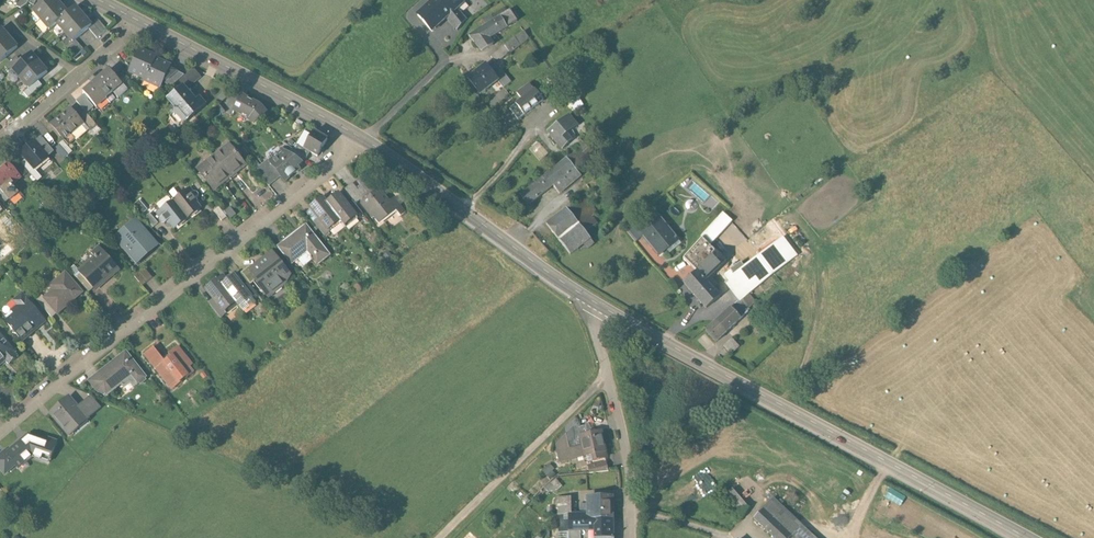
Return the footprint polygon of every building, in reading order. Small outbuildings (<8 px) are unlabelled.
[(62,0),(41,0),(33,7),(41,18),(62,0)] [(63,0),(62,0),(41,18),(49,27),(57,20),(70,9),(63,0)] [(415,12),(432,30),(445,18),(456,30),(468,19),(457,7),(465,0),(429,0),(415,12)] [(70,9),(57,20),(65,31),(87,13),(78,3),(70,9)] [(517,19),(510,8),(468,34),(482,49),(495,42),(492,35),(517,19)] [(87,13),(65,31),(73,41),(95,23),(87,13)] [(11,35),(2,24),(0,26),(0,44),(11,35)] [(19,46),(11,35),(0,44),(0,61),(19,46)] [(144,77),(156,53),(141,46),(129,70),(144,77)] [(41,59),(32,49),(12,66),(21,76),(41,59)] [(161,88),(173,62),(156,53),(144,77),(143,80),(161,88)] [(50,70),(41,59),(21,76),(30,87),(50,70)] [(486,60),(467,75),(481,92),(498,79),(500,77),(491,66),(486,60)] [(512,80),(497,61),(491,66),(500,77),(498,79),(504,87),(512,80)] [(113,64),(98,76),(115,96),(129,84),(113,64)] [(98,76),(84,87),(100,108),(115,96),(98,76)] [(208,101),(187,78),(168,96),(189,119),(208,101)] [(263,102),(243,91),(233,110),(251,119),(256,124),(270,111),(263,102)] [(516,104),(524,115),(540,104),(531,92),(516,104)] [(92,128),(71,105),(51,123),(72,146),(92,128)] [(580,125),(569,111),(546,129),(561,148),(573,139),(569,133),(580,125)] [(332,135),(317,127),(305,147),(319,156),(332,135)] [(51,153),(38,137),(19,153),(33,168),(51,153)] [(55,148),(64,158),(72,151),(63,141),(55,148)] [(234,141),(216,155),(233,178),(251,165),(234,141)] [(549,155),(538,142),(530,149),(540,162),(549,155)] [(308,165),(294,147),(272,163),(282,176),(286,181),(308,165)] [(216,155),(197,168),(215,192),(233,178),(216,155)] [(559,195),(585,178),(568,156),(520,194),(530,206),(553,187),(559,195)] [(272,163),(269,158),(256,168),(269,185),(282,176),(272,163)] [(15,167),(0,179),(0,192),(8,202),(29,184),(15,167)] [(392,193),(365,175),(345,190),(377,228),(398,212),(402,216),(408,213),(392,193)] [(185,187),(171,199),(188,221),(203,209),(185,187)] [(342,188),(328,199),(345,220),(349,225),(363,214),(342,188)] [(330,232),(345,220),(328,199),(324,194),(309,207),(330,232)] [(572,255),(592,240),(588,231),(605,219),(587,196),(569,208),(567,207),(545,223),(572,255)] [(171,199),(156,210),(174,232),(188,221),(171,199)] [(228,217),(219,206),(214,211),(222,221),(228,217)] [(634,221),(624,230),(635,242),(642,237),(659,257),(681,239),(657,211),(639,227),(634,221)] [(695,270),(719,249),(712,243),(734,220),(723,211),(682,256),(695,270)] [(159,223),(150,213),(145,217),(154,227),(159,223)] [(161,242),(138,215),(113,235),(137,263),(161,242)] [(334,255),(308,222),(278,245),(293,265),(308,253),(319,267),(334,255)] [(798,254),(783,236),(746,266),(742,261),(726,275),(730,281),(727,284),(740,301),(798,254)] [(122,269),(101,245),(75,267),(95,291),(122,269)] [(297,278),(274,248),(249,268),(258,280),(272,297),(297,278)] [(707,308),(722,295),(708,279),(729,260),(719,249),(695,270),(683,282),(707,308)] [(386,256),(390,261),(396,257),(392,252),(386,256)] [(153,277),(145,268),(135,276),(143,285),(153,277)] [(249,268),(242,273),(251,285),(258,280),(249,268)] [(86,293),(67,269),(48,283),(53,290),(42,299),(56,317),(86,293)] [(259,302),(236,272),(223,282),(219,277),(206,287),(216,300),(228,314),(240,304),(247,312),(259,302)] [(723,295),(728,291),(722,284),(717,288),(723,295)] [(11,300),(17,307),(2,320),(22,343),(49,321),(23,290),(11,300)] [(228,314),(216,300),(210,305),(221,319),(228,314)] [(732,305),(717,319),(728,331),(743,317),(732,305)] [(717,319),(705,330),(716,342),(728,331),(717,319)] [(0,331),(0,368),(18,352),(0,331)] [(733,355),(741,346),(734,338),(724,346),(733,355)] [(199,370),(181,347),(167,359),(156,345),(144,355),(172,391),(199,370)] [(150,377),(128,349),(89,380),(105,400),(128,382),(134,389),(150,377)] [(105,409),(93,394),(80,404),(71,393),(47,412),(69,438),(105,409)] [(573,428),(580,427),(578,421),(575,418),(565,429),(568,435),(573,428)] [(579,436),(593,433),(589,425),(580,427),(573,428),(568,435),(566,436),(566,435),(556,446),(559,463),(584,458),(579,436)] [(590,463),(607,459),(606,453),(607,453),(602,431),(593,433),(579,436),(584,458),(588,457),(590,463)] [(22,471),(32,461),(31,434),(6,452),(19,466),(22,471)] [(58,441),(31,434),(32,461),(49,466),(58,441)] [(6,452),(4,449),(0,452),(0,471),(6,477),(19,466),(6,452)] [(588,466),(589,473),(608,472),(607,462),(588,466)] [(555,470),(549,465),(542,471),(550,480),(555,476),(552,472),(555,470)] [(559,491),(552,482),(544,489),(549,493),(559,491)] [(750,506),(733,488),(723,497),(739,515),(750,506)] [(588,521),(615,520),(615,495),(587,496),(587,513),(573,513),(570,513),(570,515),(570,521),(588,521)] [(573,513),(572,497),(557,498),(557,515),(570,515),(570,513),(573,513)] [(803,527),(774,500),(756,519),(775,537),(815,537),(803,527)] [(570,521),(570,515),(557,515),(558,533),(570,533),(570,521)] [(570,521),(570,533),(582,533),(582,537),(595,537),(616,537),(615,520),(588,521),(570,521)]
